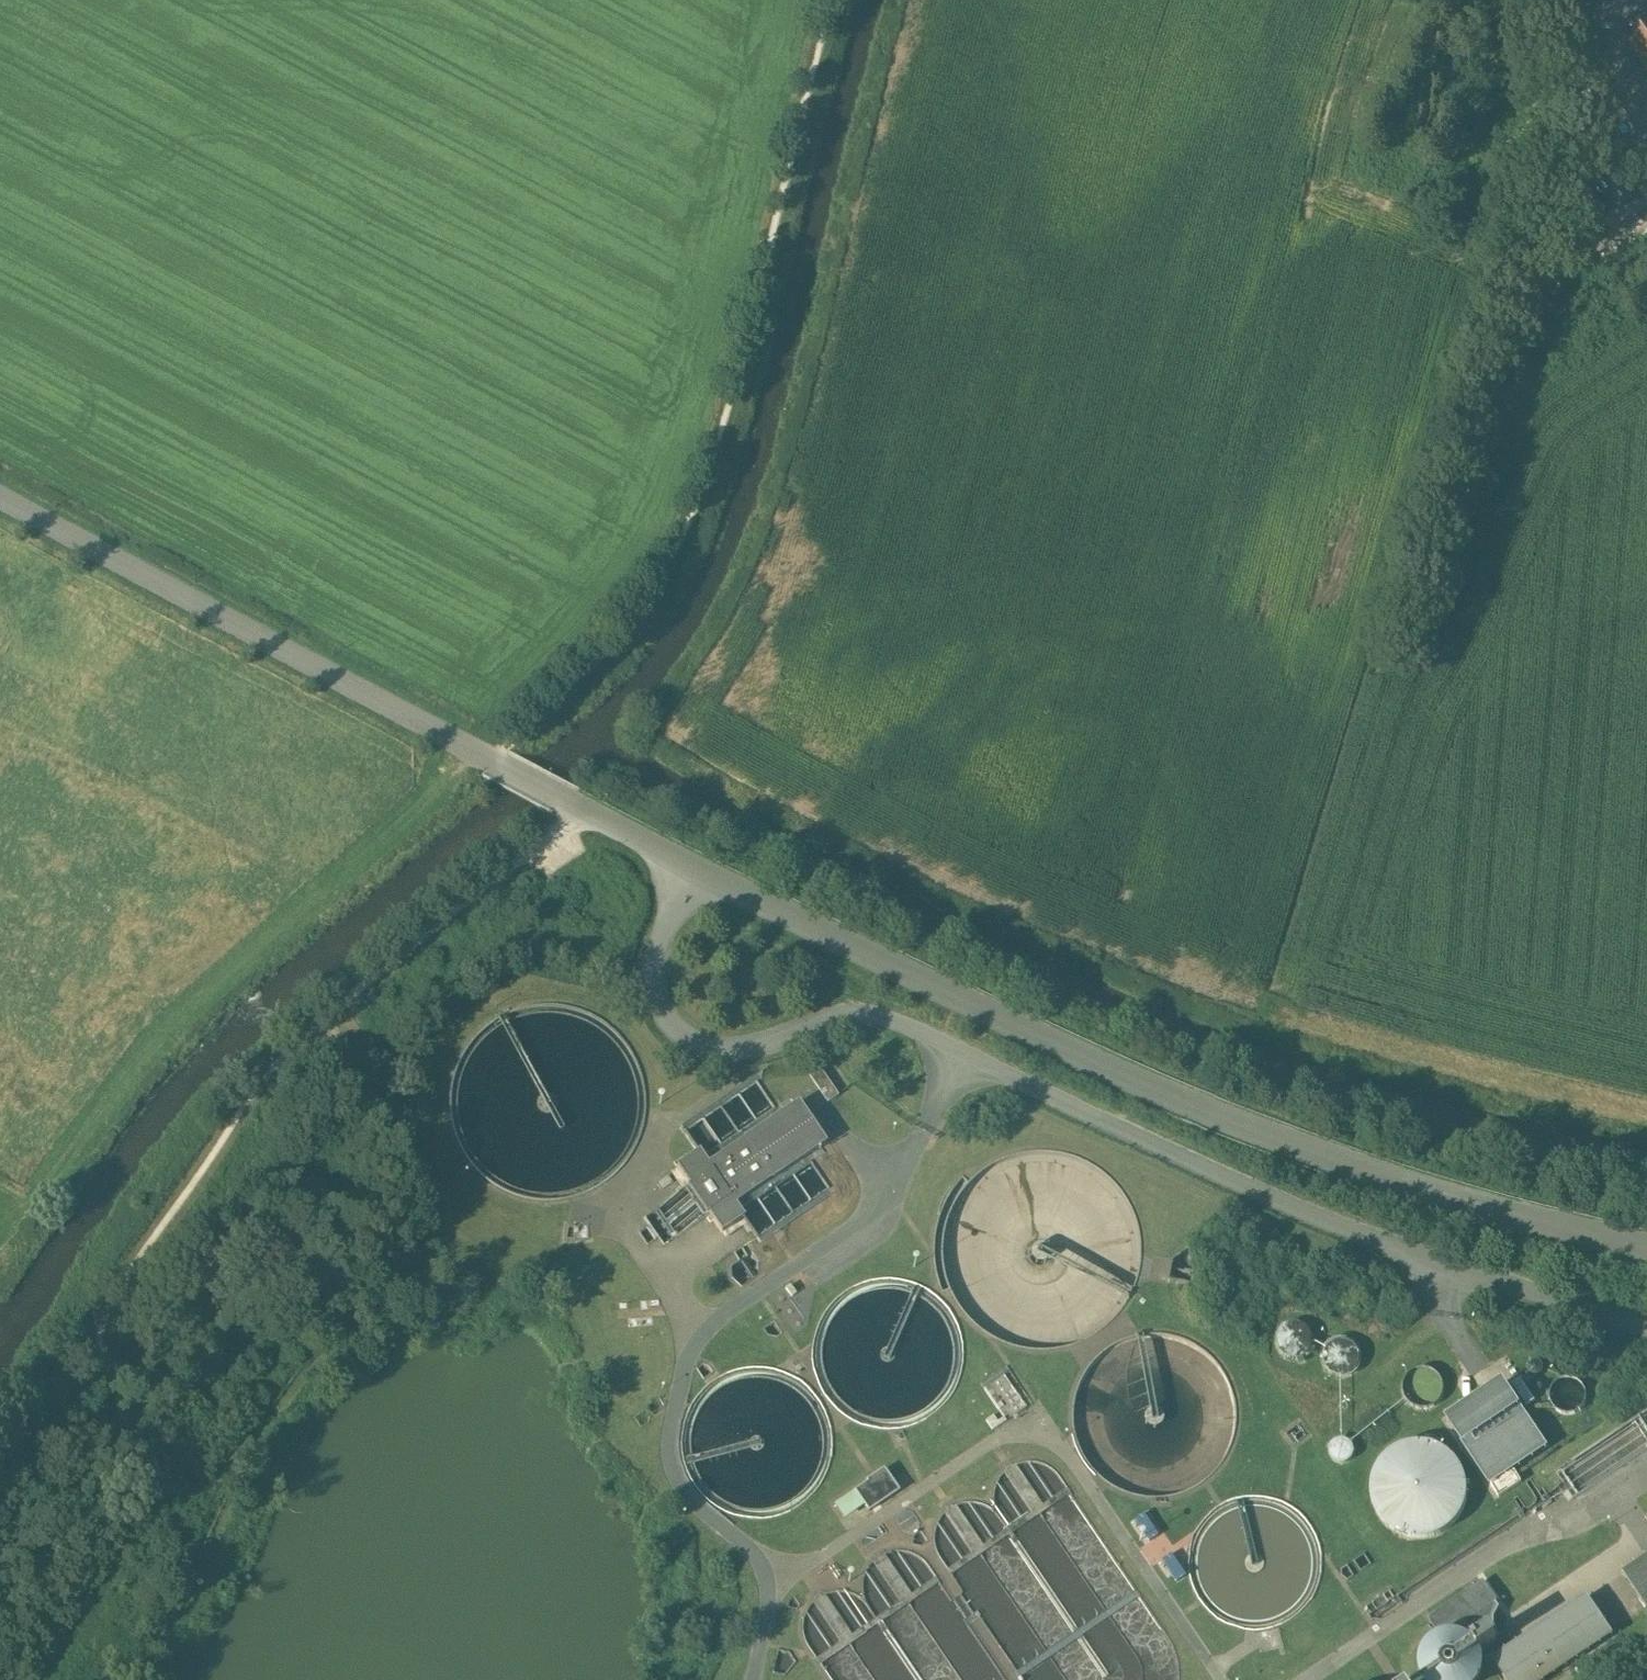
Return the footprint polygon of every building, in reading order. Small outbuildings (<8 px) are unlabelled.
[(1623,36),(1643,63),(1638,67),(1646,79),(1646,18),(1623,36)] [(818,1067),(808,1074),(827,1102),(838,1095),(818,1067)] [(699,1152),(676,1167),(689,1185),(709,1214),(721,1233),(743,1218),(735,1205),(826,1143),(798,1102),(707,1164),(699,1152)] [(709,1214),(689,1185),(643,1216),(648,1225),(638,1232),(646,1245),(657,1237),(662,1246),(709,1214)] [(1288,1355),(1312,1337),(1296,1316),(1272,1335),(1288,1355)] [(1329,1337),(1328,1368),(1352,1369),(1353,1338),(1329,1337)] [(1504,1387),(1447,1425),(1490,1487),(1547,1448),(1504,1387)] [(1465,1479),(1457,1465),(1445,1453),(1429,1447),(1413,1445),(1397,1449),(1383,1459),(1372,1472),(1367,1488),(1367,1504),(1373,1520),(1383,1533),(1398,1542),(1414,1546),(1430,1544),(1445,1537),(1457,1526),(1465,1511),(1467,1495),(1465,1479)] [(885,1470),(854,1490),(868,1511),(898,1491),(885,1470)] [(1625,1574),(1646,1606),(1646,1605),(1646,1559),(1625,1574)] [(1500,1605),(1506,1601),(1503,1596),(1494,1602),(1482,1585),(1433,1619),(1442,1633),(1450,1632),(1457,1633),(1465,1636),(1472,1641),(1476,1646),(1479,1652),(1500,1638),(1496,1634),(1494,1630),(1493,1626),(1492,1620),(1493,1615),(1496,1610),(1500,1605)] [(1512,1600),(1506,1601),(1500,1605),(1496,1610),(1493,1615),(1492,1620),(1493,1626),(1494,1630),(1496,1634),(1500,1638),(1504,1641),(1509,1643),(1515,1644),(1521,1643),(1526,1640),(1530,1637),(1533,1632),(1535,1628),(1536,1622),(1535,1616),(1534,1611),(1531,1608),(1527,1604),(1523,1602),(1517,1600),(1512,1600)] [(1442,1633),(1438,1635),(1433,1639),(1428,1647),(1425,1653),(1423,1658),(1422,1664),(1423,1671),(1425,1679),(1426,1679),(1477,1679),(1480,1673),(1481,1668),(1481,1660),(1480,1654),(1479,1652),(1476,1646),(1472,1641),(1465,1636),(1457,1633),(1450,1632),(1442,1633)]
